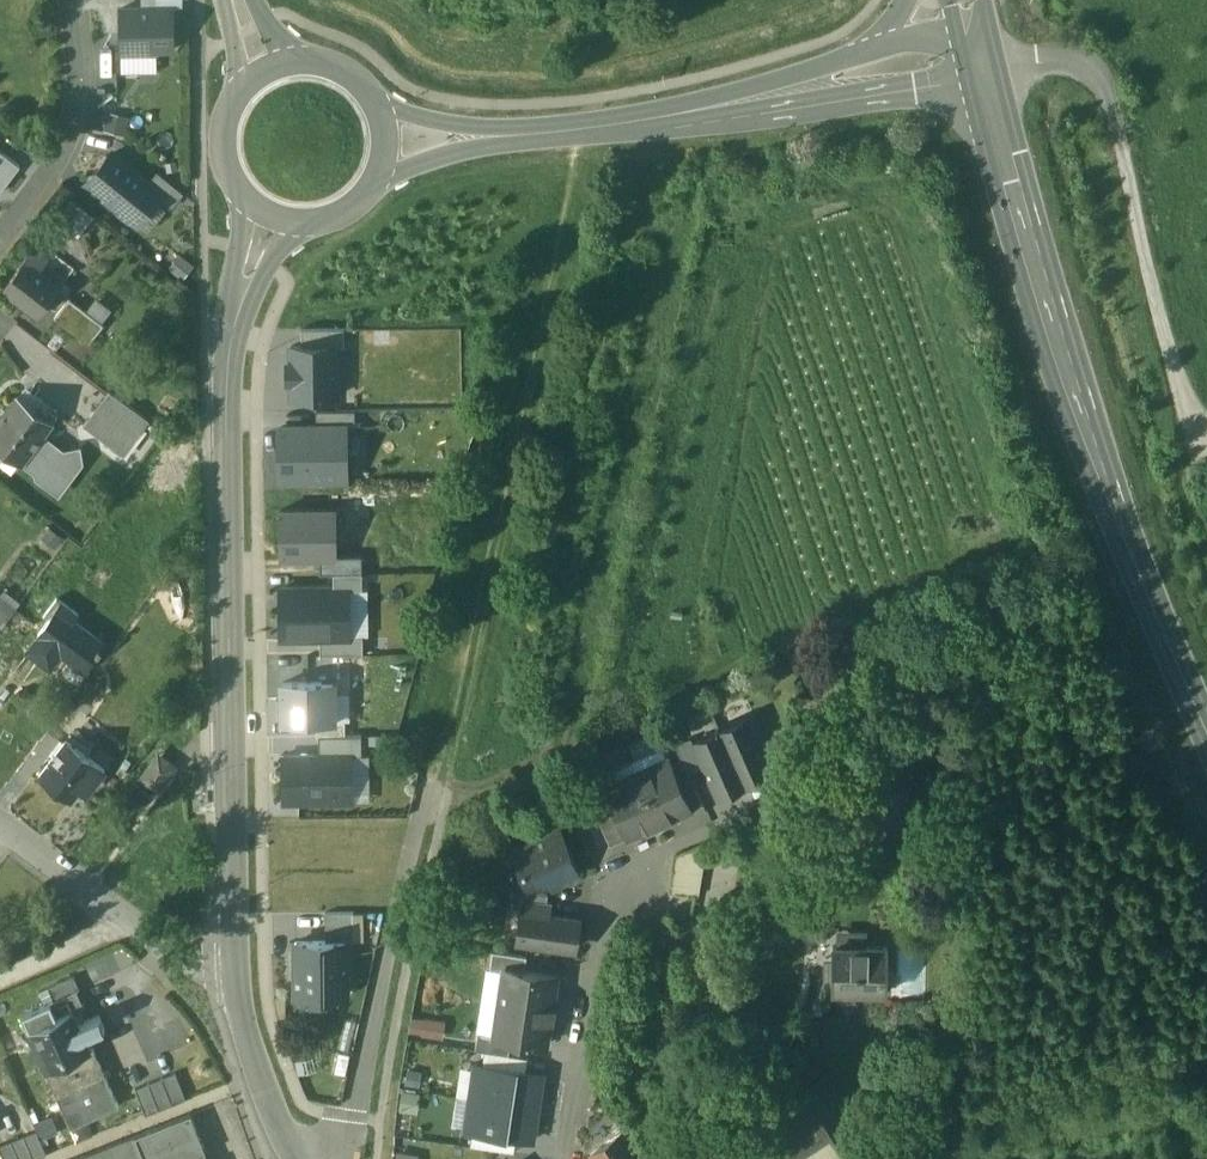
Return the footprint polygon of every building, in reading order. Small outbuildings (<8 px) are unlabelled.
[(140,8),(173,8),(183,7),(183,0),(140,0),(140,8)] [(140,8),(119,9),(120,50),(137,49),(137,54),(156,54),(156,49),(173,49),(173,8),(140,8)] [(103,129),(125,134),(129,117),(106,112),(103,129)] [(20,165),(0,150),(0,192),(20,165)] [(160,193),(111,153),(88,183),(136,222),(160,193)] [(61,285),(26,257),(3,287),(38,315),(61,285)] [(58,317),(91,342),(106,323),(73,298),(58,317)] [(302,330),(303,345),(337,345),(344,345),(344,329),(302,330)] [(305,396),(338,395),(337,345),(303,345),(292,345),(292,396),(305,396)] [(148,422),(108,391),(83,424),(123,455),(148,422)] [(18,394),(0,418),(0,447),(20,463),(42,434),(52,420),(51,419),(55,413),(39,401),(34,407),(18,394)] [(317,412),(317,428),(353,426),(352,410),(317,412)] [(345,478),(344,427),(317,428),(279,429),(281,480),(345,478)] [(78,448),(55,452),(46,446),(46,437),(42,434),(21,462),(33,470),(34,478),(41,477),(42,483),(55,492),(67,476),(69,478),(81,462),(78,448)] [(279,504),(280,557),(337,555),(336,502),(279,504)] [(334,573),(334,588),(348,588),(362,588),(362,573),(334,573)] [(334,588),(282,589),(282,637),(321,637),(348,636),(348,588),(334,588)] [(0,602),(0,628),(12,612),(0,602)] [(104,643),(57,608),(38,634),(39,635),(27,650),(49,667),(61,651),(73,660),(73,661),(84,669),(104,643)] [(348,636),(321,637),(321,654),(363,654),(363,636),(348,636)] [(333,682),(282,682),(283,721),(316,721),(333,721),(333,682)] [(772,771),(748,716),(719,729),(744,783),(772,771)] [(333,721),(316,721),(317,736),(318,736),(345,736),(345,721),(333,721)] [(692,741),(691,742),(701,765),(715,796),(744,783),(719,729),(692,741)] [(345,736),(318,736),(319,755),(350,755),(362,755),(362,735),(345,736)] [(701,765),(691,742),(692,741),(690,737),(676,744),(684,762),(688,771),(701,765)] [(105,770),(66,740),(41,774),(70,797),(82,782),(90,789),(105,770)] [(319,755),(283,756),(284,802),(351,801),(350,755),(319,755)] [(170,767),(159,758),(146,776),(157,785),(170,767)] [(671,768),(667,759),(636,772),(659,822),(689,809),(688,807),(671,768)] [(688,771),(684,762),(671,768),(688,807),(701,801),(688,771)] [(636,772),(606,786),(610,795),(627,834),(628,836),(659,822),(636,772)] [(782,789),(751,802),(758,818),(779,809),(782,789)] [(610,795),(592,802),(610,842),(627,834),(610,795)] [(558,827),(512,848),(526,880),(527,881),(548,884),(549,884),(577,871),(558,827)] [(678,848),(674,889),(701,892),(706,851),(678,848)] [(548,884),(527,881),(526,880),(512,878),(510,896),(524,897),(549,901),(549,900),(547,900),(549,884),(548,884)] [(549,901),(524,897),(521,912),(547,915),(549,901)] [(547,915),(521,912),(517,940),(574,948),(578,920),(547,915)] [(346,941),(295,942),(296,996),(325,996),(332,1001),(347,987),(346,941)] [(886,947),(858,946),(858,945),(848,945),(848,946),(832,945),(831,980),(823,980),(823,999),(841,999),(841,989),(885,990),(886,947)] [(526,956),(492,951),(489,969),(503,971),(504,968),(524,971),(526,956)] [(524,971),(504,968),(503,971),(498,1006),(550,1013),(556,976),(524,971)] [(76,990),(45,1004),(51,1018),(71,1009),(71,1010),(83,1006),(76,990)] [(71,1009),(51,1018),(45,1004),(23,1014),(47,1067),(89,1049),(83,1036),(78,1024),(71,1010),(71,1009)] [(550,1013),(498,1006),(494,1034),(493,1037),(510,1039),(545,1044),(550,1013)] [(98,1014),(78,1024),(83,1036),(104,1027),(98,1014)] [(410,1030),(443,1036),(446,1019),(413,1014),(410,1030)] [(494,1034),(480,1032),(477,1050),(486,1051),(508,1055),(510,1039),(493,1037),(494,1034)] [(47,1067),(43,1069),(69,1127),(118,1106),(92,1047),(47,1067)] [(484,1066),(525,1072),(527,1057),(508,1055),(486,1051),(484,1066)] [(537,1107),(541,1074),(525,1072),(484,1066),(476,1065),(471,1098),(537,1107)] [(177,1073),(137,1089),(147,1114),(187,1098),(177,1073)] [(532,1140),(537,1107),(471,1098),(467,1131),(473,1132),(513,1138),(532,1140)] [(78,1158),(209,1158),(191,1114),(78,1158)] [(760,1153),(764,1158),(843,1158),(845,1158),(815,1115),(760,1153)] [(0,1145),(0,1152),(3,1158),(35,1158),(45,1155),(35,1130),(0,1145)] [(511,1150),(513,1138),(473,1132),(471,1145),(511,1150)] [(590,1153),(594,1158),(640,1158),(622,1132),(590,1153)] [(419,1151),(394,1149),(393,1158),(418,1158),(419,1151)]
